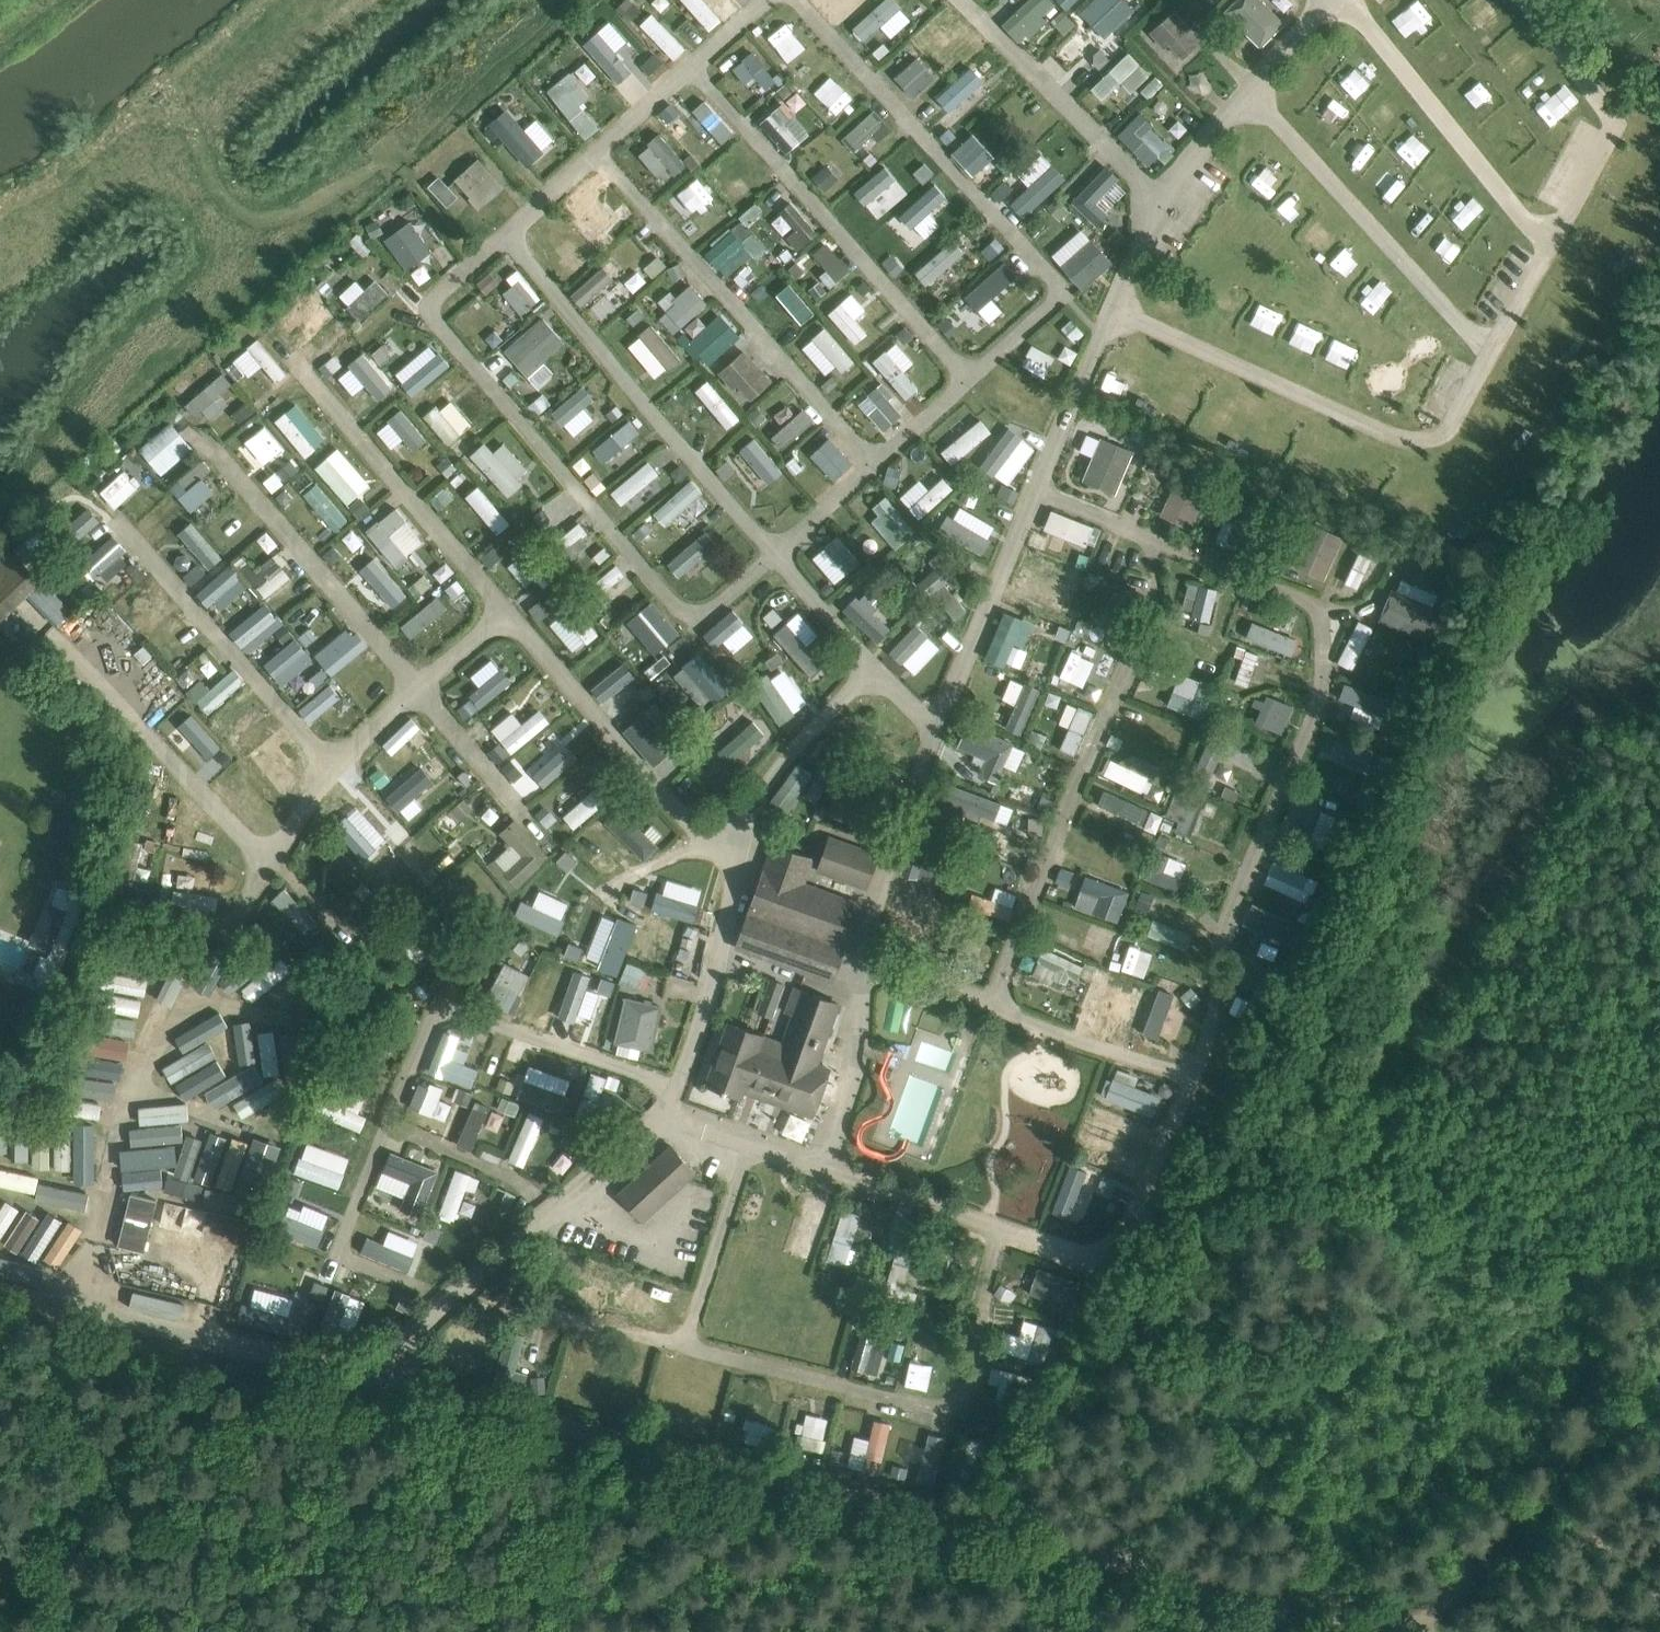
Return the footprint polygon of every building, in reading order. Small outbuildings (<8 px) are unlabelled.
[(721,20),(707,0),(686,0),(707,30),(721,20)] [(853,26),(865,39),(903,4),(899,0),(882,0),(853,26)] [(1002,22),(1020,42),(1059,5),(1055,0),(1026,0),(1002,22)] [(1083,10),(1106,34),(1135,6),(1129,0),(1094,0),(1083,10)] [(1226,7),(1261,45),(1286,22),(1266,0),(1234,0),(1226,7)] [(629,21),(640,11),(634,4),(623,15),(629,21)] [(1152,33),(1186,60),(1206,34),(1172,7),(1152,33)] [(653,11),(641,22),(674,59),(687,47),(653,11)] [(1074,24),(1062,12),(1051,22),(1064,35),(1074,24)] [(787,57),(804,41),(786,21),(768,37),(787,57)] [(1121,59),(1134,45),(1124,35),(1111,50),(1121,59)] [(599,62),(607,55),(600,47),(592,55),(599,62)] [(639,60),(630,68),(614,51),(603,61),(634,93),(653,75),(639,60)] [(1132,51),(1091,85),(1102,99),(1123,81),(1131,91),(1151,74),(1132,51)] [(577,56),(583,63),(589,58),(583,52),(577,56)] [(918,54),(895,75),(914,95),(937,74),(918,54)] [(947,78),(958,68),(951,61),(941,71),(947,78)] [(972,63),(938,97),(952,110),(986,77),(972,63)] [(601,126),(583,103),(593,95),(571,68),(547,88),(587,138),(601,126)] [(1363,107),(1386,78),(1377,71),(1369,81),(1360,73),(1344,93),(1363,107)] [(780,73),(773,78),(778,85),(785,79),(780,73)] [(831,75),(815,90),(838,114),(854,99),(831,75)] [(1155,76),(1141,91),(1149,100),(1164,85),(1155,76)] [(784,85),(777,91),(783,98),(790,92),(784,85)] [(1514,93),(1506,86),(1499,94),(1507,101),(1514,93)] [(761,121),(788,152),(812,131),(794,112),(808,100),(798,89),(761,121)] [(1300,111),(1315,125),(1329,110),(1313,96),(1300,111)] [(694,108),(722,141),(735,130),(707,97),(694,108)] [(1360,110),(1351,103),(1345,111),(1353,118),(1360,110)] [(679,113),(670,104),(659,114),(668,123),(679,113)] [(530,165),(547,149),(507,106),(490,123),(530,165)] [(875,106),(843,136),(862,156),(894,126),(875,106)] [(1140,111),(1118,134),(1150,165),(1172,142),(1140,111)] [(1519,129),(1509,118),(1501,127),(1511,137),(1519,129)] [(975,174),(996,155),(975,131),(953,150),(975,174)] [(1367,151),(1355,166),(1369,178),(1382,163),(1367,151)] [(698,164),(690,154),(683,160),(691,170),(698,164)] [(431,183),(467,223),(507,187),(479,156),(449,183),(441,174),(431,183)] [(1004,157),(997,164),(1004,171),(1011,165),(1004,157)] [(902,195),(932,170),(923,160),(893,184),(902,195)] [(812,177),(825,191),(838,179),(825,165),(812,177)] [(1072,200),(1097,223),(1130,188),(1105,165),(1072,200)] [(681,219),(714,195),(700,176),(667,200),(681,219)] [(1424,194),(1432,187),(1424,178),(1417,185),(1424,194)] [(1068,212),(1056,200),(1047,208),(1060,221),(1068,212)] [(799,249),(820,230),(793,201),(772,220),(799,249)] [(760,212),(754,204),(739,217),(745,225),(760,212)] [(1395,216),(1426,248),(1438,236),(1407,205),(1395,216)] [(898,223),(907,216),(901,207),(891,215),(898,223)] [(412,218),(385,237),(408,268),(435,248),(412,218)] [(380,234),(375,221),(364,226),(370,238),(380,234)] [(1126,239),(1117,231),(1108,240),(1118,249),(1126,239)] [(608,234),(596,245),(602,252),(614,241),(608,234)] [(1084,287),(1114,259),(1092,236),(1062,263),(1084,287)] [(916,273),(928,286),(965,251),(953,238),(916,273)] [(828,268),(821,274),(832,286),(852,268),(826,239),(813,251),(828,268)] [(787,249),(778,256),(785,264),(794,257),(787,249)] [(1005,259),(966,295),(980,311),(1020,274),(1005,259)] [(668,268),(674,281),(686,275),(680,263),(668,268)] [(584,305),(615,275),(604,264),(573,294),(584,305)] [(795,279),(803,273),(795,264),(788,270),(795,279)] [(741,288),(753,277),(744,267),(733,278),(741,288)] [(627,282),(637,290),(647,278),(637,270),(627,282)] [(490,271),(478,283),(488,292),(500,280),(490,271)] [(501,288),(524,315),(544,299),(521,271),(501,288)] [(363,318),(391,291),(378,276),(366,288),(357,278),(340,295),(363,318)] [(1369,279),(1359,293),(1376,305),(1386,290),(1369,279)] [(669,309),(661,317),(675,333),(710,302),(690,280),(664,303),(669,309)] [(818,281),(807,291),(816,301),(827,291),(818,281)] [(803,322),(816,310),(791,282),(778,293),(803,322)] [(837,310),(853,330),(884,304),(868,285),(837,310)] [(308,298),(314,304),(322,296),(316,290),(308,298)] [(830,296),(821,303),(829,315),(839,308),(830,296)] [(381,342),(406,319),(390,302),(365,325),(381,342)] [(678,334),(708,364),(742,332),(721,310),(708,323),(699,314),(678,334)] [(537,387),(557,373),(546,359),(567,344),(547,315),(506,344),(537,387)] [(1084,334),(1069,318),(1061,326),(1076,342),(1084,334)] [(629,344),(658,378),(683,357),(653,323),(629,344)] [(836,363),(844,371),(856,360),(825,326),(803,346),(827,372),(836,363)] [(234,357),(248,376),(264,364),(276,382),(288,373),(261,337),(234,357)] [(921,386),(905,369),(916,359),(896,339),(873,361),(908,398),(921,386)] [(1047,374),(1055,352),(1032,344),(1024,366),(1047,374)] [(428,347),(398,375),(409,386),(438,358),(428,347)] [(721,369),(747,403),(775,382),(748,348),(721,369)] [(380,398),(395,385),(364,350),(349,363),(380,398)] [(342,364),(334,355),(320,367),(328,376),(342,364)] [(242,375),(235,367),(228,374),(234,381),(242,375)] [(225,372),(186,401),(196,414),(205,407),(212,417),(230,404),(221,392),(233,383),(225,372)] [(502,380),(509,388),(518,379),(511,372),(502,380)] [(729,428),(742,416),(708,379),(695,390),(729,428)] [(858,400),(884,430),(905,413),(879,382),(858,400)] [(583,383),(552,412),(565,425),(596,396),(583,383)] [(535,417),(550,405),(543,395),(528,407),(535,417)] [(1052,418),(1059,404),(1048,399),(1041,413),(1052,418)] [(275,420),(307,456),(328,437),(296,402),(275,420)] [(238,411),(244,419),(253,412),(246,404),(238,411)] [(624,414),(617,405),(606,414),(613,423),(624,414)] [(412,449),(427,439),(404,406),(389,417),(412,449)] [(804,406),(773,436),(787,450),(818,420),(804,406)] [(190,422),(178,408),(170,415),(183,429),(190,422)] [(755,408),(746,416),(756,427),(764,419),(755,408)] [(764,420),(770,432),(786,424),(780,412),(764,420)] [(607,461),(641,430),(629,416),(595,448),(607,461)] [(981,416),(941,450),(953,464),(993,429),(981,416)] [(140,447),(162,473),(194,446),(173,420),(140,447)] [(264,463),(285,446),(266,424),(245,441),(264,463)] [(1150,431),(1135,425),(1131,436),(1145,441),(1150,431)] [(1010,485),(1036,443),(1007,426),(981,468),(1010,485)] [(740,448),(771,484),(786,470),(755,435),(740,448)] [(811,453),(836,480),(855,462),(831,435),(811,453)] [(471,448),(464,439),(454,447),(461,456),(471,448)] [(1100,439),(1083,479),(1116,493),(1133,453),(1100,439)] [(512,494),(524,480),(519,476),(530,464),(504,442),(496,451),(485,441),(470,456),(512,494)] [(357,515),(381,495),(340,445),(316,465),(357,515)] [(182,478),(190,486),(211,466),(203,458),(182,478)] [(274,489),(300,469),(293,459),(266,479),(274,489)] [(801,469),(793,459),(785,465),(794,475),(801,469)] [(650,460),(611,488),(622,503),(636,493),(642,502),(655,493),(647,482),(659,473),(650,460)] [(933,466),(922,477),(931,486),(942,475),(933,466)] [(144,467),(130,479),(124,471),(100,489),(115,509),(153,479),(144,467)] [(900,471),(888,467),(883,485),(895,489),(900,471)] [(202,473),(178,490),(191,509),(215,491),(202,473)] [(603,489),(592,475),(584,482),(595,496),(603,489)] [(918,516),(955,488),(946,475),(929,488),(921,478),(901,494),(918,516)] [(1191,529),(1210,489),(1180,475),(1161,514),(1191,529)] [(337,530),(350,518),(317,481),(304,493),(337,530)] [(497,533),(511,523),(480,484),(466,495),(497,533)] [(681,519),(713,499),(705,486),(673,505),(681,519)] [(958,507),(995,520),(1001,501),(964,488),(958,507)] [(1006,507),(1015,510),(1020,497),(1011,494),(1006,507)] [(887,495),(875,506),(882,513),(873,521),(895,545),(916,525),(887,495)] [(1234,525),(1226,543),(1257,556),(1276,512),(1245,499),(1234,525)] [(367,530),(396,565),(426,542),(397,506),(367,530)] [(1053,508),(1045,527),(1086,544),(1094,524),(1053,508)] [(534,517),(542,528),(550,522),(542,511),(534,517)] [(985,552),(992,538),(950,516),(943,529),(985,552)] [(179,532),(211,568),(225,555),(193,519),(179,532)] [(581,522),(559,534),(570,553),(591,542),(581,522)] [(1294,565),(1325,579),(1343,539),(1312,525),(1294,565)] [(707,528),(669,562),(682,576),(719,541),(707,528)] [(81,561),(95,577),(128,548),(114,532),(81,561)] [(838,533),(824,547),(849,573),(863,560),(838,533)] [(1402,542),(1388,535),(1383,546),(1397,553),(1402,542)] [(1464,559),(1470,545),(1456,539),(1451,553),(1464,559)] [(30,549),(24,540),(15,546),(20,555),(30,549)] [(513,551),(546,586),(557,575),(525,540),(513,551)] [(42,580),(10,547),(0,557),(0,622),(42,580)] [(1362,548),(1349,581),(1361,586),(1373,552),(1362,548)] [(268,594),(292,575),(274,553),(250,572),(268,594)] [(1080,553),(1075,567),(1085,570),(1090,556),(1080,553)] [(375,556),(361,569),(396,607),(410,594),(375,556)] [(713,582),(727,571),(718,561),(705,572),(713,582)] [(216,598),(223,606),(251,583),(233,562),(198,591),(209,604),(216,598)] [(501,569),(510,583),(520,576),(511,562),(501,569)] [(616,563),(600,579),(607,587),(624,571),(616,563)] [(137,566),(130,572),(137,580),(144,573),(137,566)] [(1045,609),(1069,615),(1079,576),(1055,570),(1045,609)] [(413,584),(421,595),(432,586),(423,576),(413,584)] [(876,578),(847,611),(880,641),(894,626),(871,605),(886,587),(876,578)] [(1182,615),(1212,621),(1219,588),(1188,582),(1182,615)] [(1107,614),(1126,617),(1131,593),(1111,590),(1107,614)] [(1389,597),(1380,619),(1425,637),(1436,608),(1418,601),(1391,590),(1389,597)] [(439,593),(402,624),(413,637),(450,606),(439,593)] [(124,612),(131,605),(125,598),(117,604),(124,612)] [(658,654),(684,631),(653,598),(628,621),(658,654)] [(577,652),(599,631),(574,603),(551,623),(577,652)] [(1018,668),(1037,621),(1005,608),(987,656),(1018,668)] [(599,621),(605,628),(613,622),(606,614),(599,621)] [(1089,639),(1093,624),(1077,619),(1072,632),(1089,639)] [(1359,619),(1338,661),(1354,669),(1375,627),(1359,619)] [(284,624),(274,631),(283,642),(292,634),(284,624)] [(351,624),(316,652),(333,674),(369,645),(351,624)] [(1259,639),(1294,652),(1299,637),(1264,624),(1259,639)] [(1070,631),(1059,626),(1055,636),(1065,640),(1070,631)] [(314,635),(308,628),(301,635),(306,641),(314,635)] [(296,635),(265,662),(285,685),(316,658),(296,635)] [(1398,640),(1403,659),(1412,656),(1407,638),(1398,640)] [(803,667),(812,658),(800,645),(791,653),(803,667)] [(1249,684),(1260,653),(1244,647),(1233,679),(1249,684)] [(1084,686),(1096,659),(1071,649),(1060,677),(1084,686)] [(674,676),(706,708),(733,682),(701,650),(674,676)] [(931,657),(917,651),(914,659),(928,664),(931,657)] [(470,719),(513,680),(492,657),(477,670),(486,680),(457,706),(470,719)] [(1143,673),(1159,680),(1165,668),(1149,660),(1143,673)] [(627,662),(592,686),(602,700),(637,676),(627,662)] [(742,680),(750,673),(744,665),(735,672),(742,680)] [(189,687),(206,711),(248,682),(237,666),(208,686),(202,678),(189,687)] [(1416,672),(1398,666),(1393,681),(1411,687),(1416,672)] [(308,678),(314,685),(327,675),(320,667),(308,678)] [(787,669),(758,688),(781,722),(810,703),(787,669)] [(1204,717),(1217,683),(1181,670),(1169,703),(1204,717)] [(1003,697),(1017,703),(1006,726),(1022,733),(1041,688),(1012,676),(1003,697)] [(332,680),(298,707),(311,723),(344,696),(332,680)] [(1390,721),(1398,700),(1343,681),(1335,702),(1390,721)] [(645,684),(636,692),(646,703),(655,695),(645,684)] [(1267,697),(1256,720),(1282,732),(1293,709),(1267,697)] [(1068,725),(1061,748),(1080,754),(1093,708),(1066,701),(1060,723),(1068,725)] [(644,712),(653,723),(663,714),(654,704),(644,712)] [(707,715),(699,706),(685,719),(693,727),(707,715)] [(510,751),(552,723),(542,707),(521,721),(516,712),(494,726),(510,751)] [(411,715),(382,742),(392,753),(421,726),(411,715)] [(626,729),(644,749),(657,736),(639,717),(626,729)] [(732,764),(767,731),(754,718),(719,751),(732,764)] [(967,724),(960,747),(988,757),(984,767),(1000,772),(1003,764),(1017,769),(1026,745),(967,724)] [(690,738),(700,751),(709,744),(699,731),(690,738)] [(1331,735),(1324,751),(1372,771),(1379,755),(1331,735)] [(526,767),(546,788),(580,757),(560,736),(526,767)] [(292,765),(293,764),(273,738),(251,755),(283,796),(304,780),(292,765)] [(1109,755),(1102,771),(1149,793),(1162,765),(1130,750),(1125,762),(1109,755)] [(500,767),(511,782),(520,774),(509,760),(500,767)] [(836,768),(820,760),(813,775),(828,782),(836,768)] [(399,809),(436,779),(425,765),(387,795),(399,809)] [(379,766),(369,776),(381,788),(391,778),(379,766)] [(895,790),(902,780),(887,767),(879,777),(895,790)] [(1003,835),(1015,807),(956,782),(944,810),(1003,835)] [(573,827),(609,800),(599,786),(563,813),(573,827)] [(1142,822),(1149,808),(1105,787),(1098,802),(1142,822)] [(834,793),(828,812),(866,826),(873,806),(834,793)] [(1280,828),(1325,847),(1339,814),(1294,795),(1280,828)] [(448,811),(456,821),(471,808),(463,798),(448,811)] [(662,842),(623,803),(606,820),(645,859),(662,842)] [(1151,809),(1143,825),(1155,831),(1163,815),(1151,809)] [(527,855),(507,874),(517,884),(551,853),(517,817),(503,829),(527,855)] [(1175,821),(1166,817),(1161,829),(1169,833),(1175,821)] [(1152,835),(1140,830),(1135,842),(1148,847),(1152,835)] [(169,845),(173,834),(162,831),(158,842),(169,845)] [(1156,843),(1165,847),(1170,837),(1161,833),(1156,843)] [(829,836),(817,869),(867,887),(879,854),(829,836)] [(933,879),(940,841),(912,836),(905,873),(933,879)] [(511,840),(496,857),(510,870),(525,853),(511,840)] [(861,904),(806,884),(815,859),(773,844),(735,946),(834,981),(861,904)] [(972,869),(978,854),(963,849),(957,864),(972,869)] [(1158,850),(1147,877),(1178,889),(1189,862),(1158,850)] [(229,863),(235,869),(243,861),(237,855),(229,863)] [(983,857),(978,866),(987,870),(992,861),(983,857)] [(1266,886),(1311,899),(1318,875),(1273,862),(1266,886)] [(1056,881),(1067,885),(1072,873),(1061,868),(1056,881)] [(1074,903),(1119,921),(1131,891),(1087,872),(1074,903)] [(285,884),(272,895),(308,934),(320,923),(285,884)] [(1011,918),(1019,893),(996,885),(988,910),(1011,918)] [(953,904),(957,891),(943,886),(938,899),(953,904)] [(1141,886),(1132,908),(1145,914),(1154,891),(1141,886)] [(192,903),(217,907),(218,897),(194,893),(192,903)] [(66,944),(80,912),(51,900),(46,898),(30,939),(52,948),(49,956),(41,952),(33,972),(41,975),(38,984),(53,990),(71,946),(66,944)] [(1243,926),(1275,935),(1269,956),(1282,960),(1295,917),(1250,904),(1243,926)] [(1310,924),(1316,911),(1313,911),(1311,910),(1308,911),(1306,911),(1304,912),(1302,913),(1300,915),(1298,917),(1297,918),(1310,924)] [(1150,934),(1188,949),(1194,933),(1157,918),(1150,934)] [(1090,922),(1083,943),(1113,953),(1120,933),(1090,922)] [(512,948),(520,954),(529,944),(521,937),(512,948)] [(1073,989),(1085,963),(1045,945),(1033,971),(1073,989)] [(241,987),(254,1000),(262,992),(277,1008),(309,977),(297,964),(291,970),(276,954),(241,987)] [(162,961),(154,1001),(171,1004),(179,964),(162,961)] [(619,981),(634,987),(642,968),(628,961),(619,981)] [(489,996),(509,1008),(530,974),(510,962),(489,996)] [(1126,1016),(1134,991),(1108,983),(1111,972),(1096,967),(1083,1009),(1094,1013),(1088,1033),(1105,1038),(1113,1012),(1126,1016)] [(551,969),(534,1012),(559,1022),(576,978),(551,969)] [(120,975),(117,990),(146,994),(149,980),(120,975)] [(772,977),(759,1010),(773,1016),(786,983),(772,977)] [(314,982),(292,997),(301,1009),(322,995),(314,982)] [(818,1064),(839,1003),(797,985),(789,1007),(796,1009),(783,1045),(765,1039),(766,1036),(729,1022),(707,1084),(723,1090),(722,1091),(726,1092),(726,1091),(742,1097),(744,1091),(813,1116),(830,1068),(818,1064)] [(1160,1039),(1176,992),(1160,986),(1144,1033),(1160,1039)] [(1190,987),(1184,993),(1194,1004),(1201,998),(1190,987)] [(1234,994),(1230,1014),(1243,1017),(1247,996),(1234,994)] [(653,1053),(665,1004),(628,995),(616,1044),(653,1053)] [(119,999),(118,1013),(138,1014),(139,1000),(119,999)] [(230,1012),(211,1015),(220,1065),(257,1059),(250,1019),(232,1023),(230,1012)] [(1168,1016),(1164,1034),(1177,1037),(1181,1019),(1168,1016)] [(260,1073),(278,1072),(275,1026),(257,1027),(260,1073)] [(471,1044),(474,1033),(459,1028),(456,1039),(471,1044)] [(210,1052),(215,1051),(209,1032),(159,1048),(170,1084),(178,1082),(184,1099),(221,1087),(210,1052)] [(300,1033),(281,1033),(283,1083),(301,1082),(300,1033)] [(108,1036),(104,1052),(126,1057),(130,1041),(108,1036)] [(549,1103),(566,1109),(581,1064),(565,1058),(549,1103)] [(254,1074),(252,1078),(235,1069),(219,1100),(248,1115),(250,1111),(265,1118),(280,1086),(254,1074)] [(616,1088),(619,1079),(609,1075),(606,1085),(616,1088)] [(1154,1115),(1162,1094),(1109,1075),(1101,1096),(1154,1115)] [(447,1118),(452,1103),(440,1099),(443,1088),(420,1081),(411,1107),(447,1118)] [(336,1089),(329,1120),(363,1128),(370,1097),(336,1089)] [(525,1097),(534,1110),(543,1103),(534,1090),(525,1097)] [(125,1185),(173,1175),(169,1157),(177,1155),(173,1135),(180,1133),(172,1094),(131,1103),(135,1122),(128,1124),(132,1145),(124,1147),(128,1169),(122,1170),(125,1185)] [(502,1097),(497,1110),(516,1116),(521,1104),(502,1097)] [(530,1110),(508,1157),(525,1165),(546,1117),(530,1110)] [(1111,1132),(1125,1135),(1129,1114),(1116,1111),(1111,1132)] [(96,1181),(97,1123),(76,1123),(75,1181),(96,1181)] [(8,1149),(10,1126),(0,1125),(0,1148),(8,1149)] [(70,1165),(71,1134),(34,1134),(33,1164),(70,1165)] [(1084,1138),(1080,1148),(1098,1155),(1102,1145),(1084,1138)] [(619,1194),(634,1210),(643,1220),(696,1171),(672,1145),(619,1194)] [(318,1149),(315,1160),(332,1164),(335,1153),(318,1149)] [(391,1149),(377,1184),(393,1190),(388,1202),(421,1215),(440,1168),(391,1149)] [(300,1154),(294,1171),(339,1188),(346,1171),(300,1154)] [(1065,1201),(1084,1207),(1088,1197),(1099,1201),(1111,1164),(1081,1154),(1065,1201)] [(44,1197),(48,1177),(0,1167),(0,1187),(44,1197)] [(457,1167),(438,1214),(454,1220),(467,1187),(476,1191),(481,1176),(457,1167)] [(130,1189),(116,1245),(131,1249),(135,1232),(152,1236),(162,1197),(130,1189)] [(47,1190),(45,1205),(81,1211),(84,1196),(47,1190)] [(501,1199),(511,1204),(515,1195),(506,1190),(501,1199)] [(40,1217),(7,1197),(0,1209),(0,1247),(2,1243),(18,1253),(40,1217)] [(840,1209),(834,1263),(858,1265),(860,1246),(856,1246),(860,1211),(840,1209)] [(42,1259),(57,1269),(80,1233),(66,1223),(42,1259)] [(409,1231),(418,1234),(420,1228),(411,1225),(409,1231)] [(414,1270),(420,1254),(371,1233),(364,1250),(414,1270)] [(888,1288),(904,1292),(915,1248),(898,1244),(888,1288)] [(964,1261),(974,1264),(978,1251),(968,1248),(964,1261)] [(1030,1292),(1073,1305),(1082,1279),(1039,1266),(1030,1292)] [(994,1294),(1010,1305),(1017,1294),(1001,1283),(994,1294)] [(130,1285),(124,1307),(183,1323),(189,1300),(130,1285)] [(355,1315),(364,1296),(355,1291),(345,1310),(355,1315)] [(878,1299),(867,1296),(863,1313),(874,1315),(878,1299)] [(1042,1366),(1052,1325),(1023,1318),(1013,1360),(1042,1366)] [(938,1323),(915,1324),(916,1351),(938,1351),(938,1323)] [(854,1368),(880,1373),(887,1339),(860,1334),(854,1368)] [(999,1384),(997,1394),(1019,1400),(1026,1373),(993,1365),(989,1381),(999,1384)] [(482,1376),(477,1367),(468,1371),(472,1381),(482,1376)] [(544,1380),(530,1380),(531,1393),(545,1393),(544,1380)] [(807,1411),(804,1423),(798,1421),(794,1442),(823,1449),(830,1416),(807,1411)] [(865,1470),(883,1472),(889,1420),(872,1418),(865,1470)] [(772,1443),(774,1423),(745,1419),(742,1440),(772,1443)] [(934,1484),(947,1436),(930,1431),(916,1479),(934,1484)] [(829,1457),(838,1459),(842,1442),(833,1440),(829,1457)]
